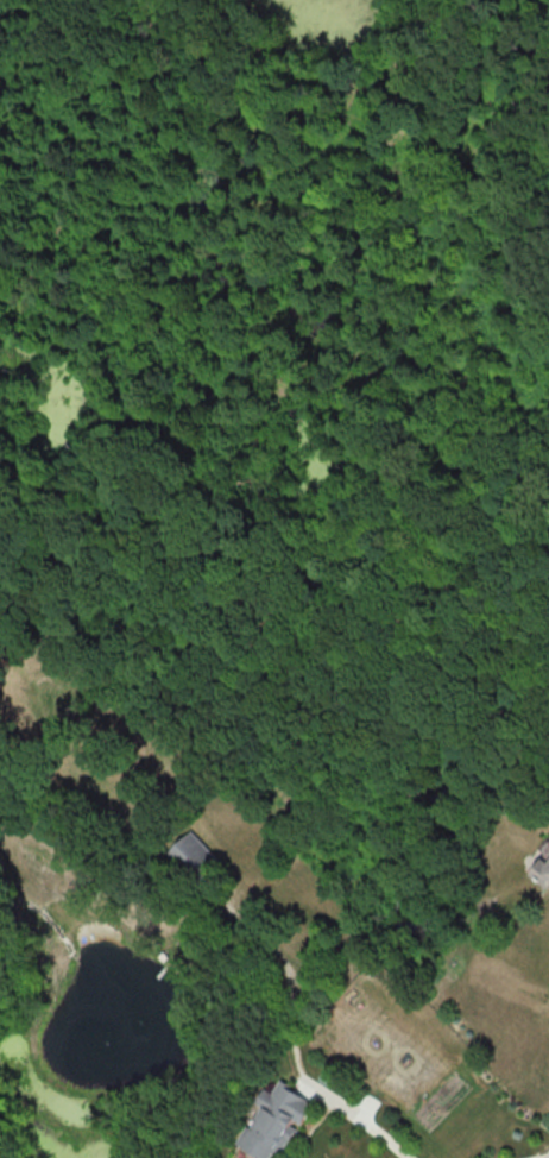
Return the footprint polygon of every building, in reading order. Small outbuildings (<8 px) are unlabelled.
[(169,851),(198,882),(220,861),(192,830),(169,851)] [(547,886),(548,882),(548,860),(542,856),(530,875),(547,886)] [(262,1157),(271,1157),(277,1147),(284,1151),(299,1126),(300,1127),(315,1101),(279,1080),(272,1092),(264,1088),(255,1102),(261,1106),(238,1144),(262,1157)]
